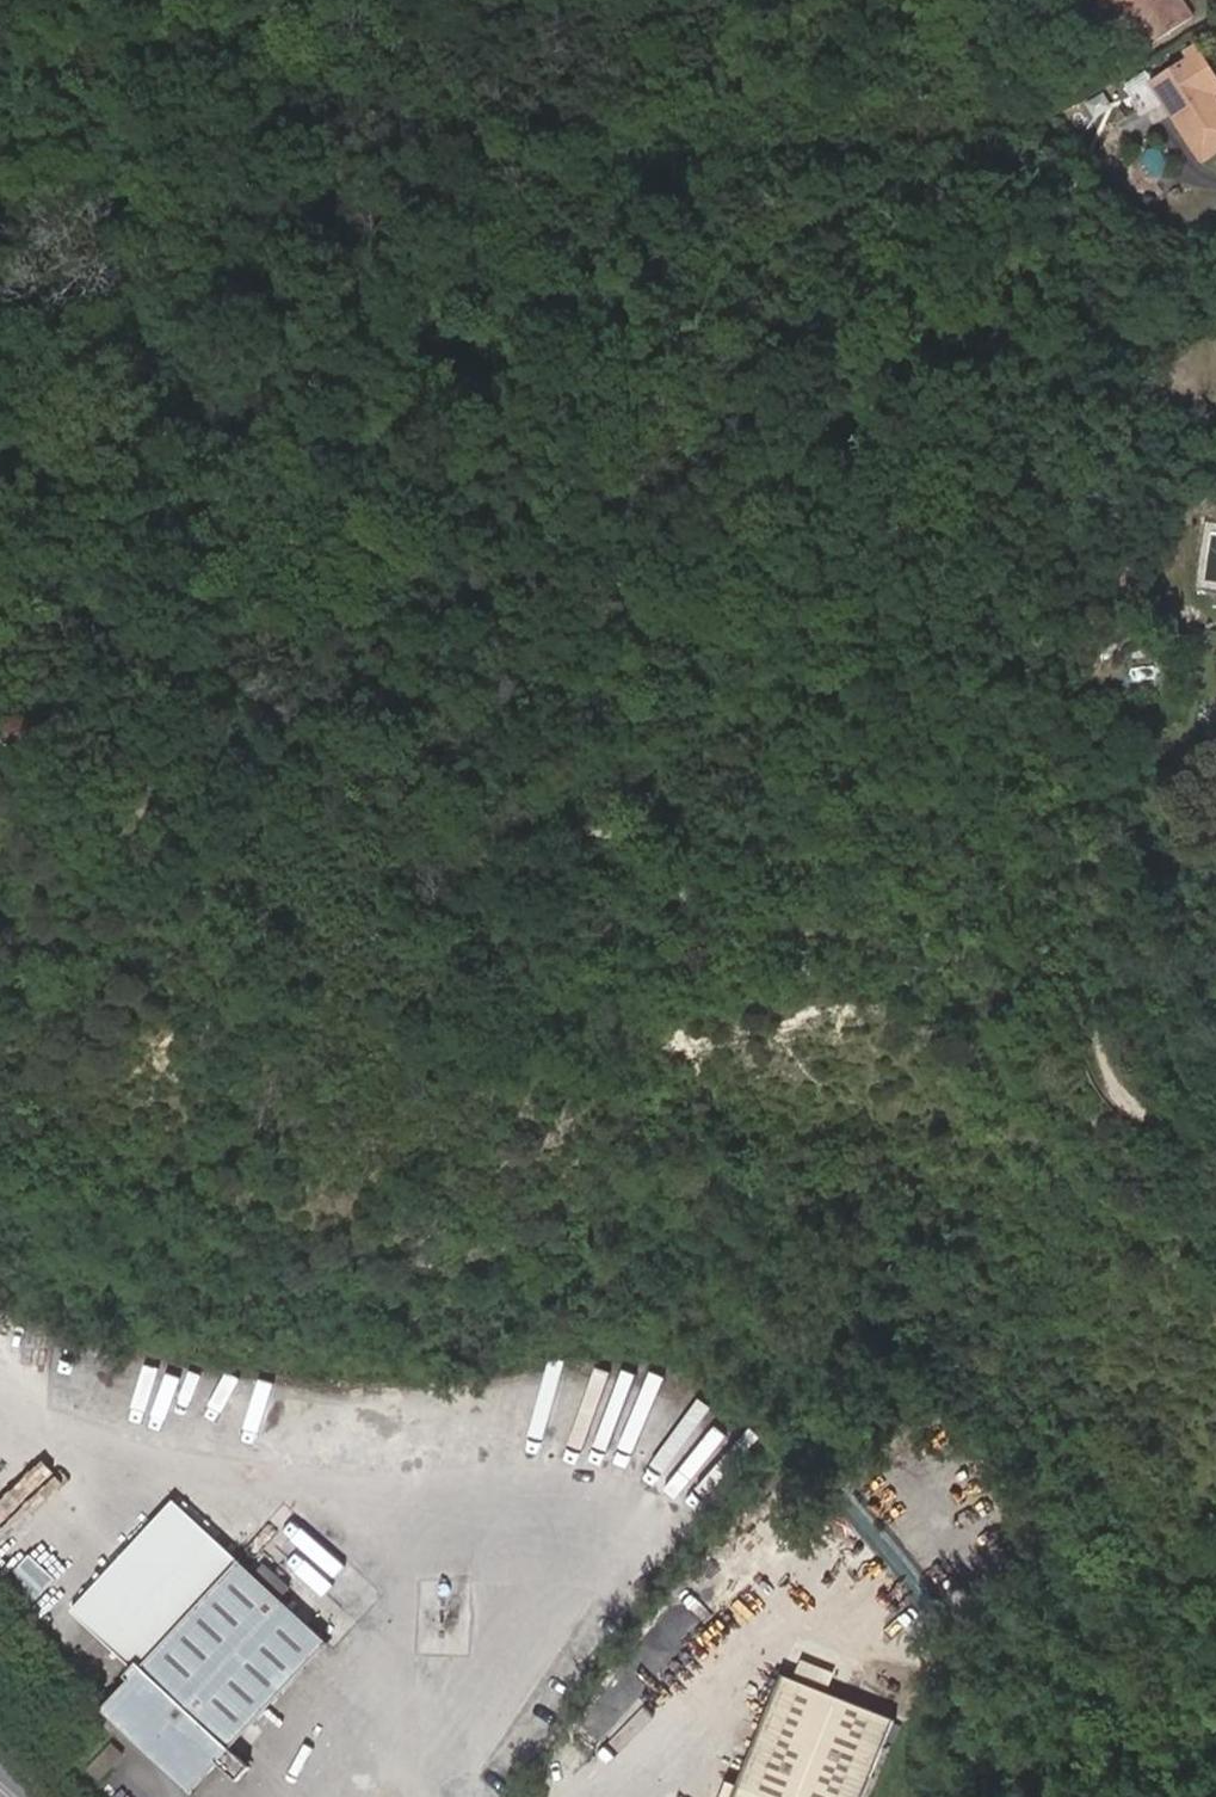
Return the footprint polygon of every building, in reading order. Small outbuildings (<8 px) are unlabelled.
[(1191,3),(1188,0),(1128,0),(1170,60),(1204,38),(1184,8),(1191,3)] [(1211,33),(1191,3),(1184,8),(1204,38),(1211,33)] [(1175,101),(1210,155),(1215,165),(1215,74),(1175,101)] [(230,1750),(329,1644),(239,1562),(141,1668),(136,1664),(125,1677),(129,1681),(102,1710),(192,1792),(217,1765),(237,1783),(251,1769),(230,1750)] [(894,1720),(782,1676),(733,1796),(863,1796),(894,1720)]
